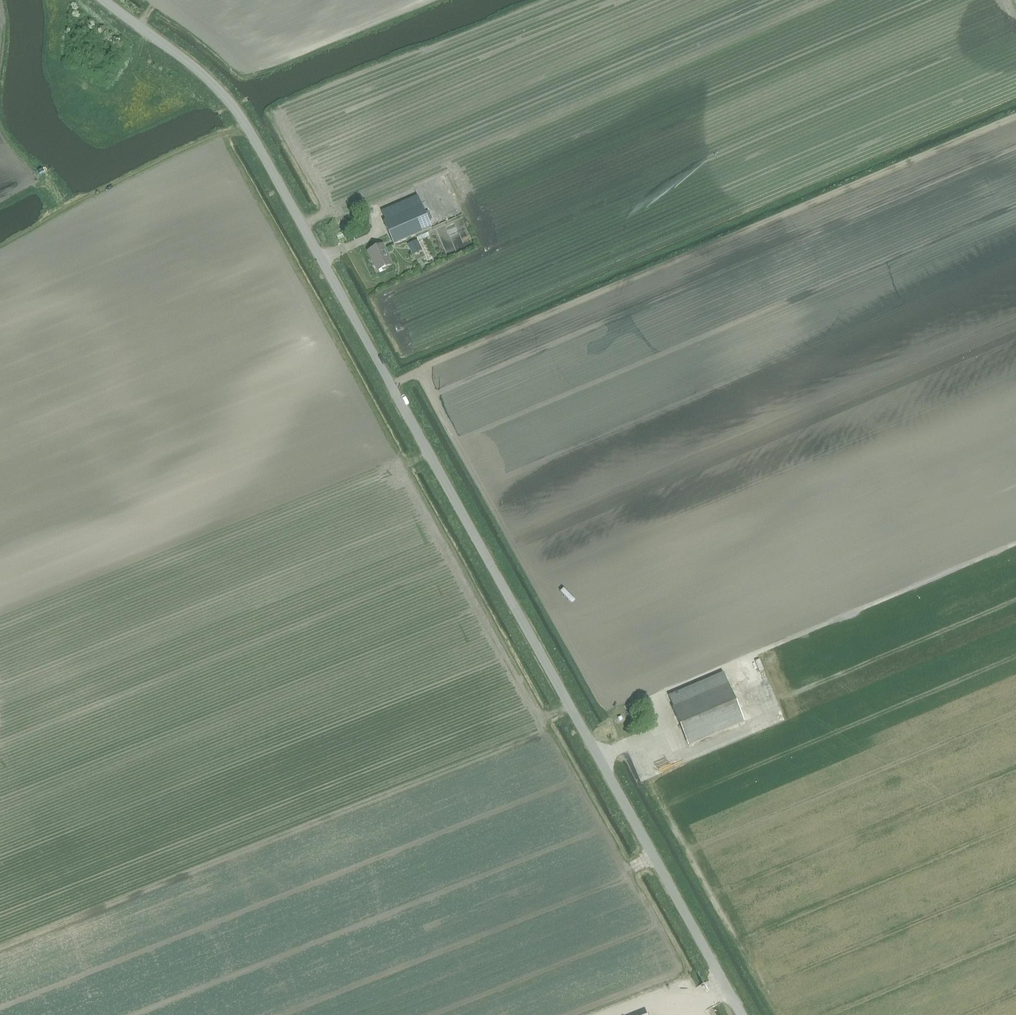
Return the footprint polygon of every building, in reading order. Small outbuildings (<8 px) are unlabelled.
[(384,222),(394,245),(432,229),(429,221),(432,220),(429,212),(425,213),(422,206),(400,215),(396,206),(383,212),(386,221),(384,222)] [(455,224),(467,218),(464,212),(451,218),(455,224)] [(373,259),(378,271),(392,265),(383,245),(369,251),(372,259),(373,259)] [(689,746),(744,722),(750,719),(745,708),(743,709),(741,703),(737,705),(723,673),(669,696),(674,708),(673,708),(689,746)]
